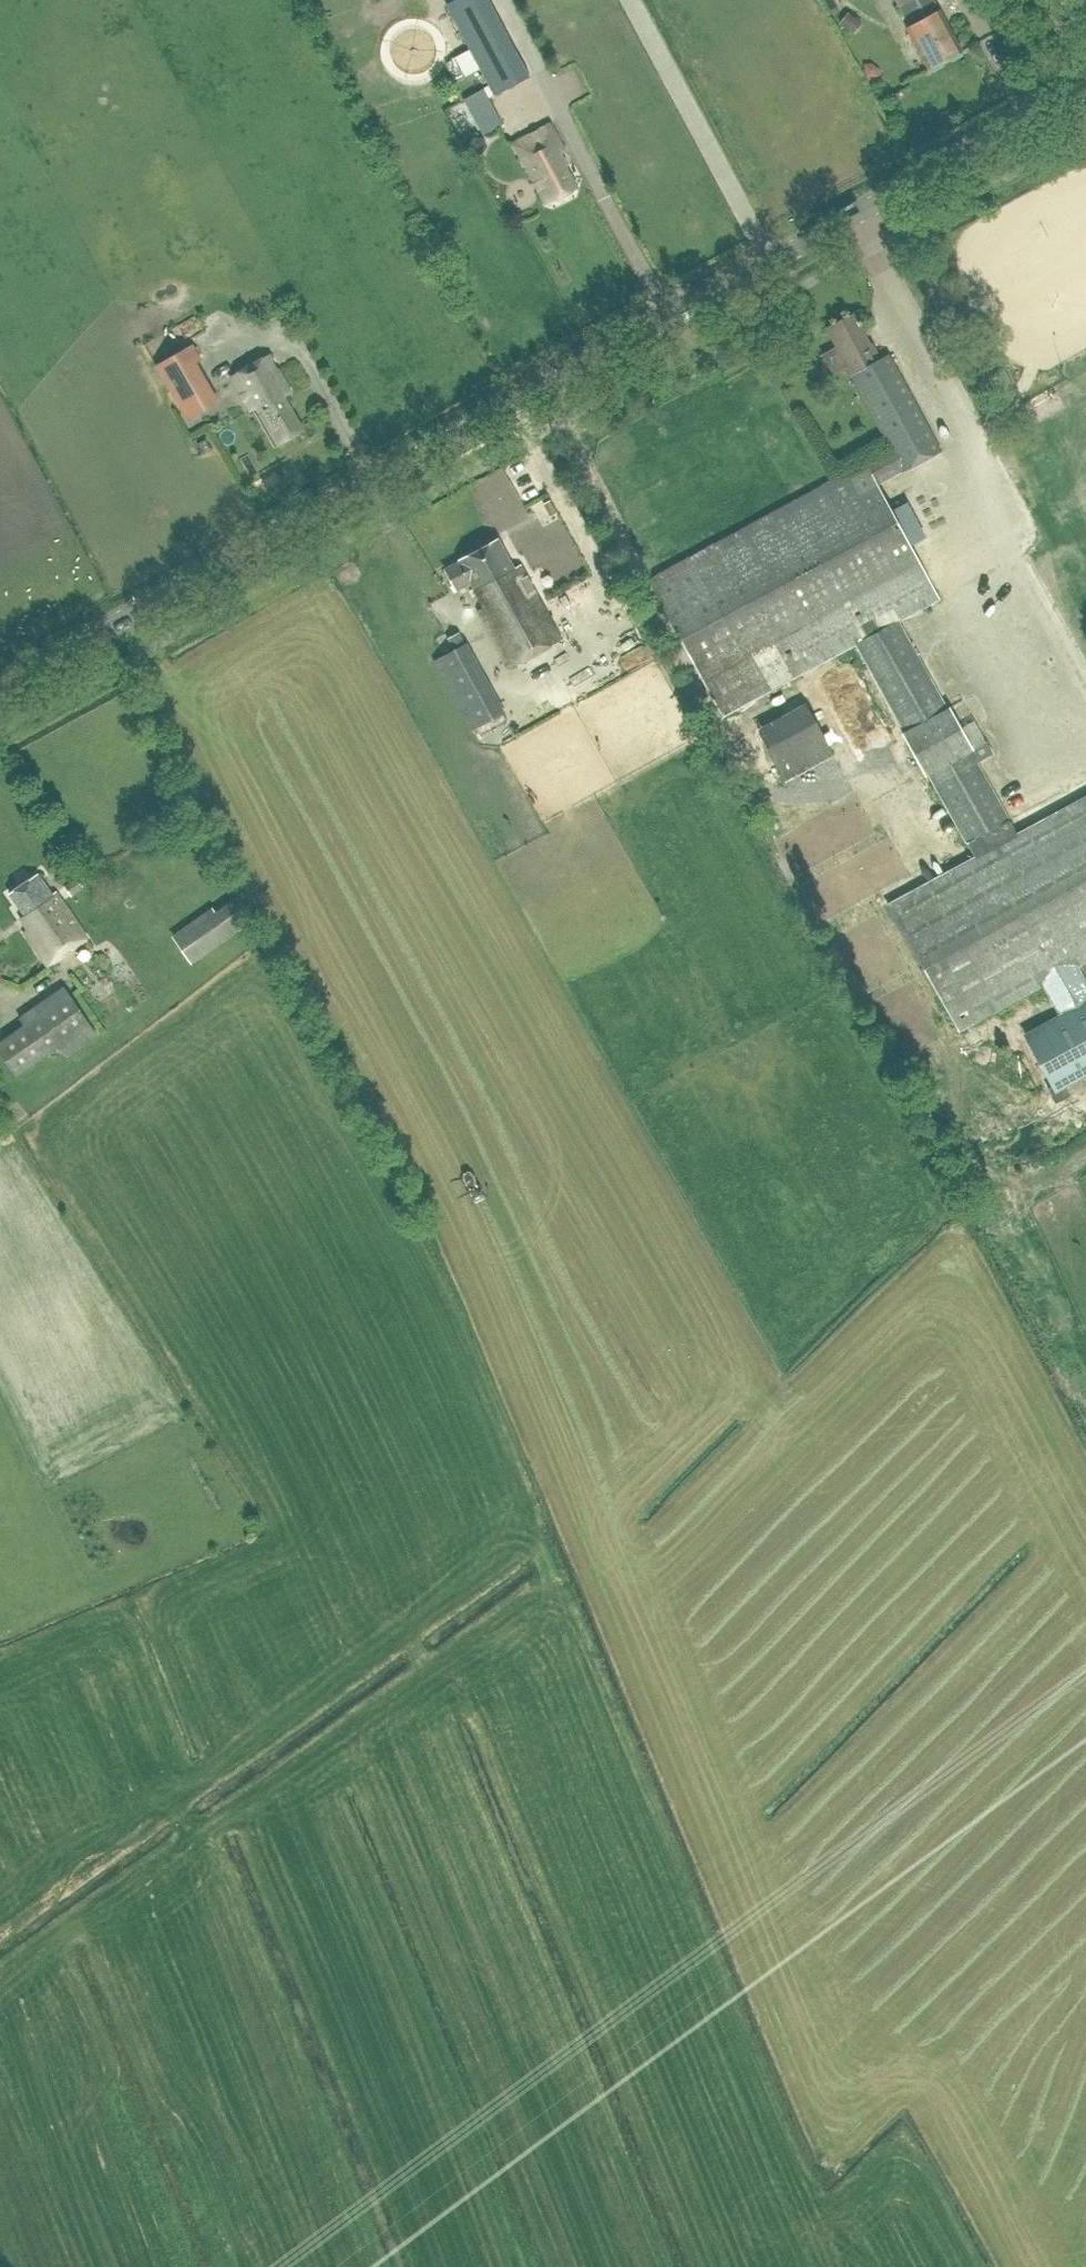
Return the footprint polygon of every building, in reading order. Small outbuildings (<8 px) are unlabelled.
[(445,5),(493,96),(529,77),(488,0),(454,0),(445,5)] [(962,51),(939,10),(938,11),(932,0),(913,0),(899,7),(910,27),(905,29),(928,70),(962,51)] [(502,124),(483,88),(462,99),(482,135),(502,124)] [(512,143),(545,205),(576,189),(558,155),(564,151),(550,124),(512,143)] [(889,448),(901,471),(902,472),(941,451),(888,355),(880,359),(855,312),(824,329),(889,448)] [(192,344),(155,366),(182,412),(187,419),(218,402),(213,394),(195,362),(201,359),(192,344)] [(290,392),(278,369),(276,370),(268,356),(230,377),(249,411),(253,409),(274,447),(302,431),(283,397),(290,392)] [(649,580),(723,716),(855,643),(877,632),(898,621),(938,599),(876,485),(901,471),(889,448),(649,580)] [(509,668),(561,639),(520,564),(514,568),(498,539),(458,561),(444,569),(456,591),(470,583),(484,608),(478,611),(509,668)] [(974,857),(1015,835),(992,793),(970,752),(972,751),(960,729),(948,707),(946,708),(922,665),(898,621),(877,632),(855,643),(879,687),(904,731),(902,732),(914,754),(926,776),(928,775),(944,803),(959,831),(966,844),(973,857),(974,857)] [(634,639),(611,648),(618,665),(641,657),(634,639)] [(502,713),(470,652),(464,643),(433,660),(472,731),(502,713)] [(833,755),(804,704),(755,729),(784,783),(833,755)] [(1076,965),(1085,959),(1085,796),(1015,835),(974,857),(918,887),(890,903),(952,1017),(959,1029),(1042,983),(1076,965)] [(57,893),(52,896),(37,873),(8,893),(31,926),(23,932),(46,965),(87,937),(57,893)] [(71,897),(84,888),(76,877),(63,887),(71,897)] [(172,935),(191,964),(255,920),(237,895),(214,911),(212,907),(172,935)] [(1076,965),(1042,983),(1062,1019),(1026,1039),(1053,1086),(1048,1089),(1055,1102),(1069,1095),(1062,1082),(1085,1068),(1085,983),(1076,965)] [(64,986),(17,1018),(21,1026),(0,1040),(0,1054),(16,1077),(58,1047),(66,1058),(98,1035),(64,986)] [(918,1060),(924,1073),(939,1066),(933,1053),(918,1060)]
